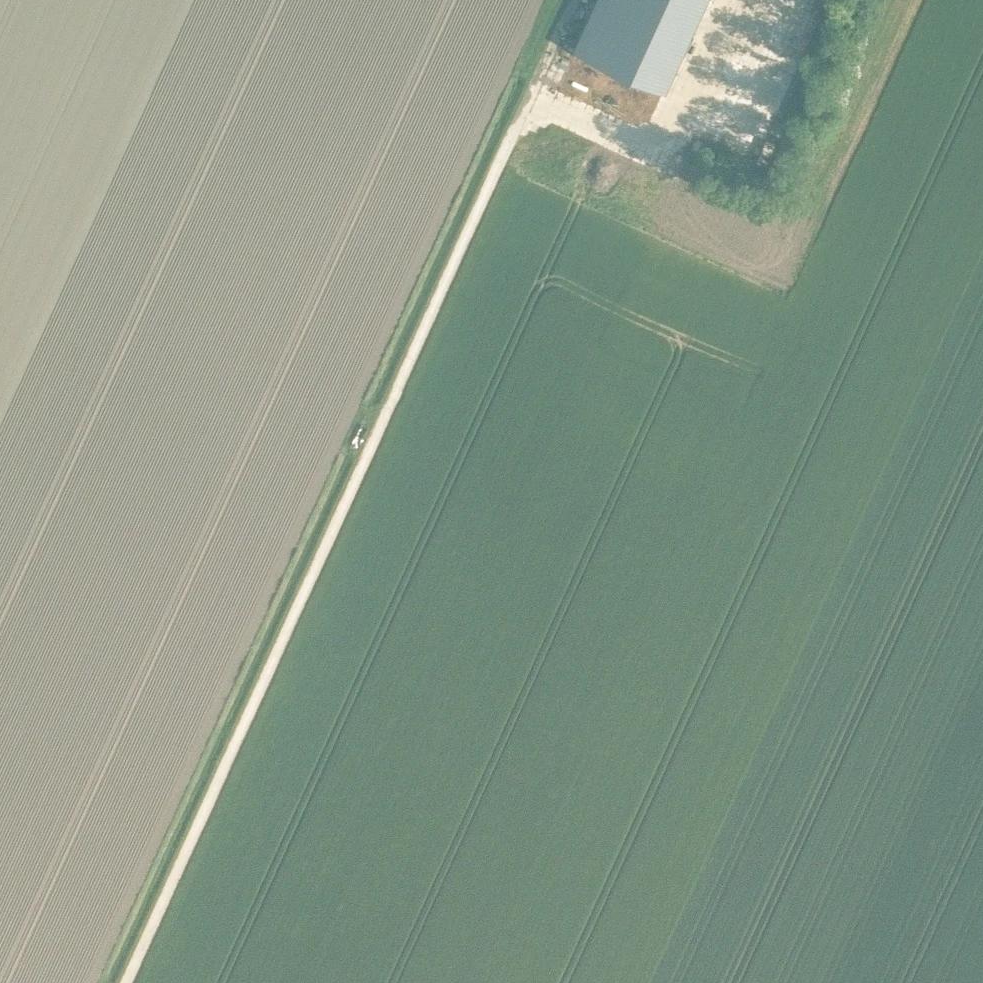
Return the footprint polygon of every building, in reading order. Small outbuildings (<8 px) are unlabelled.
[(577,49),(664,89),(705,0),(599,0),(577,49)]
